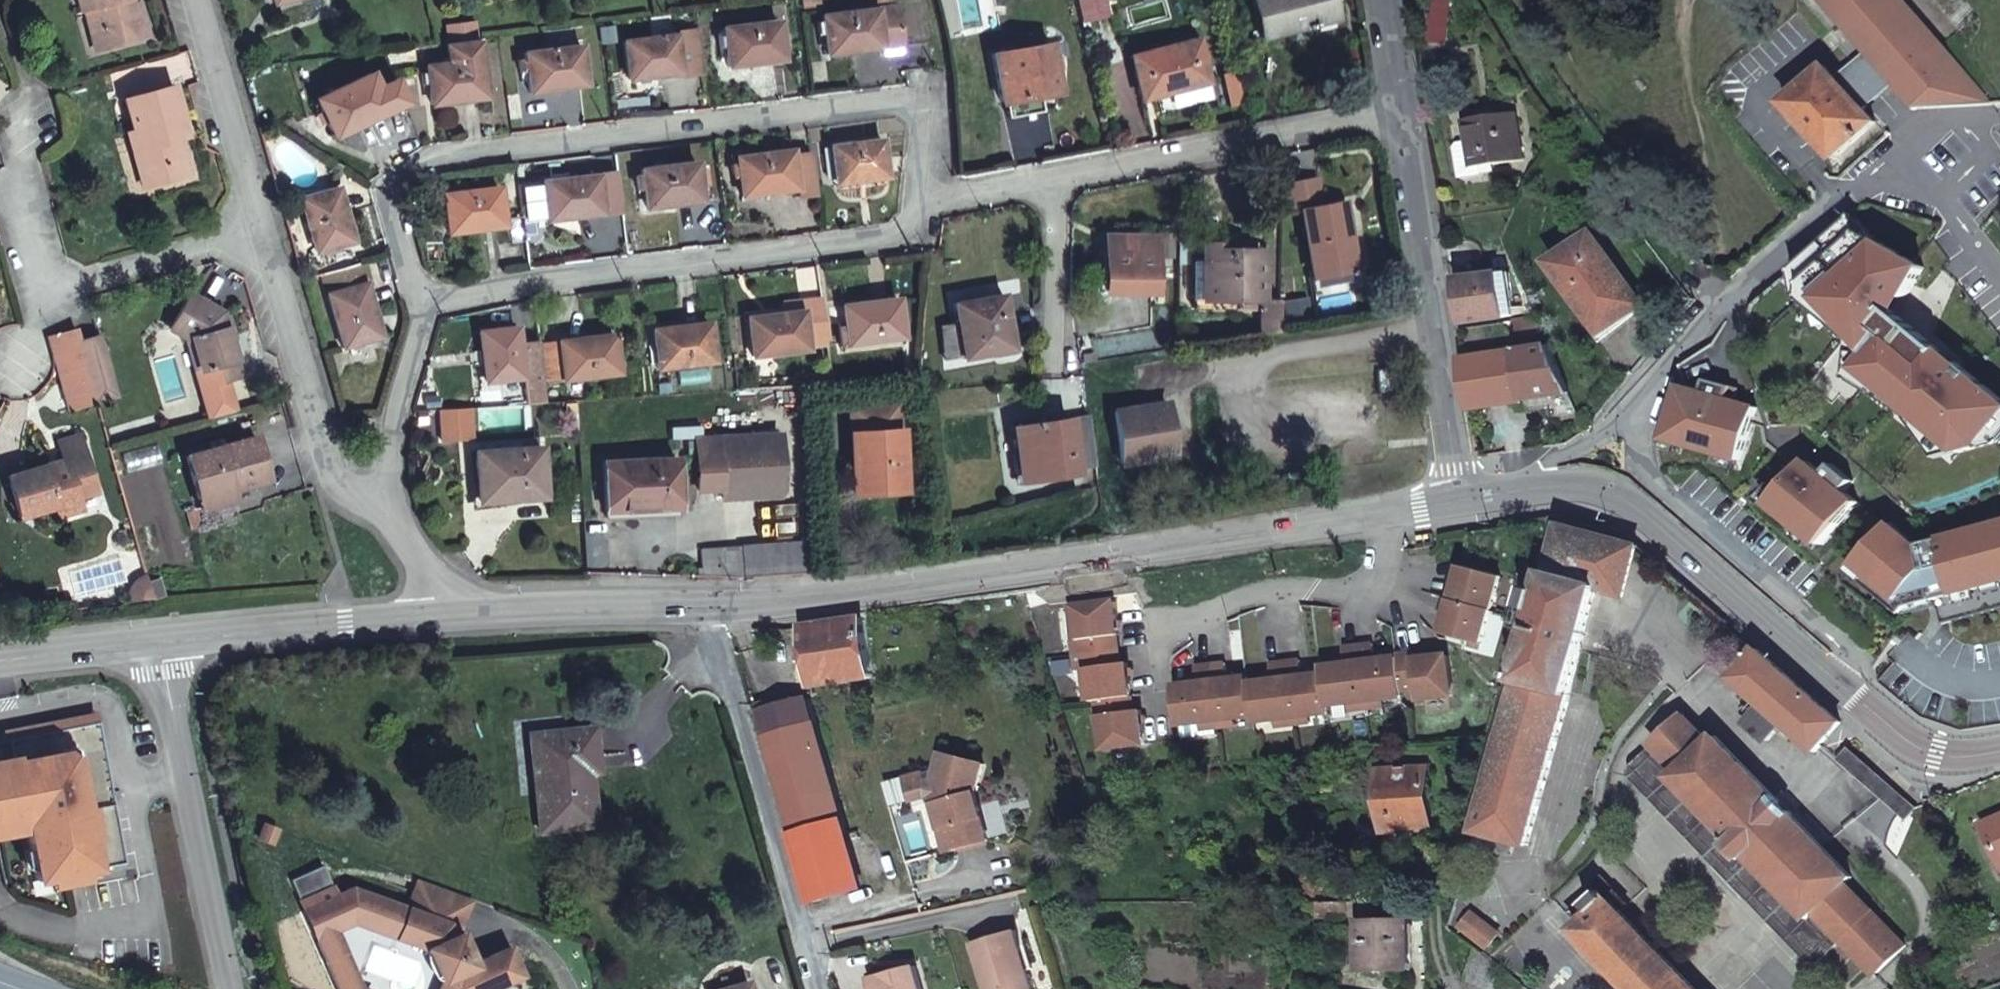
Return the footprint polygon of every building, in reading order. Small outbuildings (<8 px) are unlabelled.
[(74,14),(85,11),(97,48),(132,39),(128,26),(135,24),(130,7),(127,8),(113,12),(111,4),(124,0),(70,0),(74,14)] [(124,0),(111,4),(113,12),(127,8),(124,0)] [(1259,29),(1334,9),(1331,0),(1251,0),(1259,29)] [(1869,49),(1896,81),(1917,104),(1991,100),(1942,43),(1938,46),(1898,0),(1826,0),(1869,49)] [(1938,46),(1942,43),(1905,0),(1898,0),(1938,46)] [(829,51),(903,43),(898,4),(824,13),(829,51)] [(1450,10),(1432,9),(1431,42),(1450,42),(1450,10)] [(85,11),(74,14),(86,51),(97,48),(85,11)] [(448,22),(450,39),(477,36),(475,19),(448,22)] [(779,19),(725,26),(730,64),(783,58),(779,19)] [(128,26),(132,39),(139,37),(135,24),(128,26)] [(680,71),(675,32),(626,38),(630,77),(680,71)] [(487,95),(480,35),(477,36),(450,39),(448,40),(450,61),(427,63),(432,102),(487,95)] [(1198,36),(1133,53),(1142,94),(1170,88),(1171,90),(1208,81),(1198,36)] [(1044,42),(993,55),(1004,103),(1056,89),(1044,42)] [(581,44),(527,51),(532,89),(586,83),(581,44)] [(1869,49),(1838,76),(1866,107),(1896,81),(1869,49)] [(1838,76),(1828,64),(1786,99),(1808,124),(1804,128),(1810,135),(1815,131),(1837,156),(1877,120),(1866,107),(1838,76)] [(410,100),(399,76),(380,83),(373,70),(319,95),(334,132),(410,100)] [(134,125),(126,128),(132,146),(140,144),(145,164),(154,161),(159,179),(185,171),(175,140),(170,122),(181,118),(172,88),(127,102),(134,125)] [(1513,108),(1468,115),(1474,161),(1519,155),(1513,108)] [(187,137),(181,118),(170,122),(175,140),(187,137)] [(883,137),(832,144),(837,182),(887,176),(883,137)] [(140,144),(132,146),(143,183),(159,179),(154,161),(145,164),(140,144)] [(818,191),(813,150),(793,153),(792,149),(737,155),(742,195),(797,188),(798,193),(818,191)] [(698,161),(642,168),(648,207),(703,200),(701,185),(712,184),(708,161),(698,162),(698,161)] [(597,174),(544,181),(549,219),(602,213),(601,210),(614,208),(612,188),(599,189),(597,174)] [(499,187),(444,194),(450,232),(504,225),(499,187)] [(338,188),(301,198),(316,251),(353,241),(338,188)] [(1342,201),(1301,208),(1312,275),(1354,268),(1342,201)] [(1859,219),(1799,269),(1803,299),(1852,341),(1853,380),(1966,460),(1988,452),(1999,438),(1999,392),(1898,310),(1912,307),(1933,267),(1870,237),(1859,219)] [(1594,233),(1554,258),(1599,335),(1636,312),(1611,271),(1615,268),(1594,233)] [(1149,288),(1151,236),(1105,234),(1103,286),(1149,288)] [(1196,295),(1253,300),(1255,253),(1220,251),(1221,244),(1200,243),(1196,295)] [(363,263),(323,274),(343,347),(380,337),(366,285),(369,284),(363,263)] [(1460,276),(1467,320),(1515,313),(1509,269),(1494,271),(1493,265),(1483,267),(1484,273),(1460,276)] [(1001,290),(954,299),(962,353),(1010,345),(1001,290)] [(193,333),(202,368),(213,365),(217,379),(244,371),(226,308),(192,291),(175,324),(193,333)] [(800,309),(746,316),(751,354),(805,347),(805,342),(824,340),(819,295),(798,298),(800,309)] [(895,296),(840,303),(845,341),(901,334),(895,296)] [(1252,335),(1279,331),(1279,302),(1253,300),(1252,335)] [(1544,329),(1538,317),(1519,319),(1521,333),(1544,329)] [(706,321),(651,328),(656,367),(711,360),(706,321)] [(1460,327),(1461,335),(1471,333),(1470,326),(1460,327)] [(481,330),(482,350),(485,381),(521,378),(517,327),(481,330)] [(557,343),(546,344),(550,380),(561,378),(564,379),(615,372),(610,334),(558,341),(557,343)] [(100,338),(80,343),(91,384),(112,378),(100,338)] [(1472,405),(1571,390),(1550,343),(1465,356),(1472,405)] [(485,381),(482,350),(465,351),(468,389),(521,385),(521,378),(485,381)] [(213,365),(202,368),(206,382),(217,379),(213,365)] [(1759,401),(1738,394),(1741,381),(1709,372),(1705,385),(1684,379),(1668,433),(1743,455),(1759,401)] [(91,384),(97,404),(118,398),(112,378),(91,384)] [(1166,402),(1112,410),(1120,460),(1173,453),(1166,402)] [(895,404),(852,407),(854,432),(851,433),(854,478),(864,478),(865,494),(906,491),(900,428),(898,428),(896,405),(895,404)] [(1472,406),(1478,448),(1494,446),(1488,405),(1472,406)] [(470,412),(455,414),(461,446),(476,444),(470,412)] [(1095,467),(1088,415),(1014,426),(1019,471),(1054,468),(1054,473),(1095,467)] [(363,416),(361,432),(372,433),(373,416),(363,416)] [(193,452),(206,495),(238,486),(269,477),(256,433),(193,452)] [(61,510),(63,517),(83,512),(80,499),(97,494),(81,438),(59,444),(64,464),(9,479),(21,521),(61,510)] [(789,440),(728,449),(733,481),(734,491),(794,482),(789,440)] [(541,448),(479,457),(487,508),(548,497),(541,448)] [(728,449),(704,453),(709,484),(733,481),(728,449)] [(683,455),(612,466),(618,511),(689,501),(683,455)] [(1810,455),(1775,498),(1826,540),(1862,497),(1849,486),(1858,476),(1837,458),(1828,469),(1810,455)] [(238,486),(206,495),(209,503),(240,494),(238,486)] [(1898,518),(1864,559),(1877,570),(1870,578),(1911,611),(1915,604),(1941,598),(1947,622),(1999,608),(1999,522),(1925,540),(1898,518)] [(1561,523),(1478,829),(1528,843),(1598,586),(1625,594),(1639,543),(1561,523)] [(803,580),(824,577),(817,529),(761,537),(761,542),(743,545),(749,580),(803,580)] [(1464,564),(1455,599),(1491,608),(1500,574),(1464,564)] [(1455,599),(1446,633),(1482,642),(1491,608),(1455,599)] [(1114,601),(1074,607),(1078,640),(1081,640),(1086,639),(1088,654),(1119,649),(1117,635),(1119,635),(1114,601)] [(828,623),(805,626),(811,667),(814,685),(872,677),(865,619),(828,623)] [(1727,624),(1710,643),(1719,651),(1736,632),(1727,624)] [(1374,642),(1360,644),(1368,700),(1384,698),(1405,695),(1405,693),(1403,684),(1399,656),(1377,659),(1374,642)] [(1325,666),(1326,673),(1330,705),(1351,702),(1368,700),(1360,644),(1345,646),(1348,663),(1325,666)] [(1817,750),(1842,721),(1803,686),(1757,645),(1732,675),(1764,703),(1784,721),(1817,750)] [(1102,700),(1133,696),(1128,663),(1121,664),(1119,649),(1088,654),(1090,668),(1088,668),(1092,702),(1097,701),(1102,700)] [(1399,654),(1399,656),(1403,684),(1418,682),(1419,691),(1420,699),(1453,694),(1448,654),(1416,658),(1415,652),(1399,654)] [(1301,659),(1286,661),(1294,717),(1310,714),(1331,712),(1330,705),(1326,673),(1303,676),(1301,659)] [(1273,680),(1250,683),(1255,715),(1256,722),(1277,719),(1294,717),(1286,661),(1271,663),(1273,680)] [(1224,663),(1210,664),(1218,720),(1234,718),(1255,715),(1250,683),(1250,676),(1227,679),(1224,663)] [(1197,683),(1174,686),(1180,725),(1201,722),(1218,720),(1210,664),(1195,667),(1197,683)] [(814,692),(814,685),(811,667),(798,670),(801,693),(814,692)] [(1403,684),(1405,693),(1419,691),(1418,682),(1403,684)] [(1135,711),(1133,696),(1102,700),(1104,716),(1102,716),(1106,749),(1146,744),(1141,710),(1135,711)] [(817,724),(811,701),(810,697),(760,710),(767,737),(817,724)] [(1385,705),(1384,698),(1368,700),(1369,707),(1385,705)] [(1369,707),(1368,700),(1351,702),(1352,709),(1369,707)] [(1764,703),(1748,721),(1768,739),(1784,721),(1764,703)] [(1815,911),(1834,930),(1887,985),(1919,957),(1846,879),(1853,873),(1716,731),(1710,737),(1680,704),(1648,735),(1659,747),(1679,769),(1673,774),(1733,837),(1728,842),(1743,858),(1749,853),(1808,916),(1815,911)] [(110,721),(108,713),(0,734),(0,742),(110,721)] [(1311,721),(1310,714),(1294,717),(1294,724),(1311,721)] [(1294,717),(1277,719),(1278,726),(1294,724),(1294,717)] [(1234,718),(1218,720),(1219,727),(1235,725),(1234,718)] [(1219,727),(1218,720),(1201,722),(1202,729),(1219,727)] [(0,742),(0,826),(36,820),(47,879),(60,876),(94,870),(136,862),(110,721),(0,742)] [(603,722),(579,724),(539,727),(546,826),(602,822),(599,767),(606,766),(603,722)] [(862,887),(817,724),(767,737),(812,900),(862,887)] [(1811,952),(1834,930),(1815,911),(1808,916),(1749,853),(1743,858),(1728,842),(1733,837),(1673,774),(1679,769),(1659,747),(1648,735),(1626,756),(1811,952)] [(1848,747),(1837,761),(1910,818),(1920,805),(1848,747)] [(980,768),(941,756),(936,771),(927,796),(945,852),(986,838),(971,796),(980,768)] [(910,789),(927,796),(936,771),(919,766),(910,789)] [(1428,767),(1382,771),(1387,832),(1433,828),(1428,767)] [(1991,821),(1999,841),(1999,816),(1991,821)] [(94,870),(60,876),(62,884),(95,877),(94,870)] [(1589,906),(1594,912),(1611,896),(1630,915),(1637,908),(1614,883),(1589,906)] [(1630,915),(1611,896),(1594,912),(1576,929),(1633,988),(1700,988),(1630,915)] [(1337,899),(1314,899),(1314,914),(1337,914),(1337,899)] [(451,988),(503,988),(531,976),(520,950),(485,966),(471,935),(465,938),(459,925),(419,910),(408,939),(438,950),(453,983),(451,988)] [(1407,916),(1360,920),(1365,969),(1411,964),(1407,916)] [(990,988),(1011,988),(1033,982),(1014,921),(973,933),(990,988)] [(1489,948),(1493,936),(1479,930),(1474,942),(1489,948)] [(1475,943),(1464,980),(1487,988),(1493,988),(1501,965),(1475,943)] [(872,972),(876,988),(922,988),(913,960),(872,972)] [(711,988),(747,988),(744,978),(711,988)]
